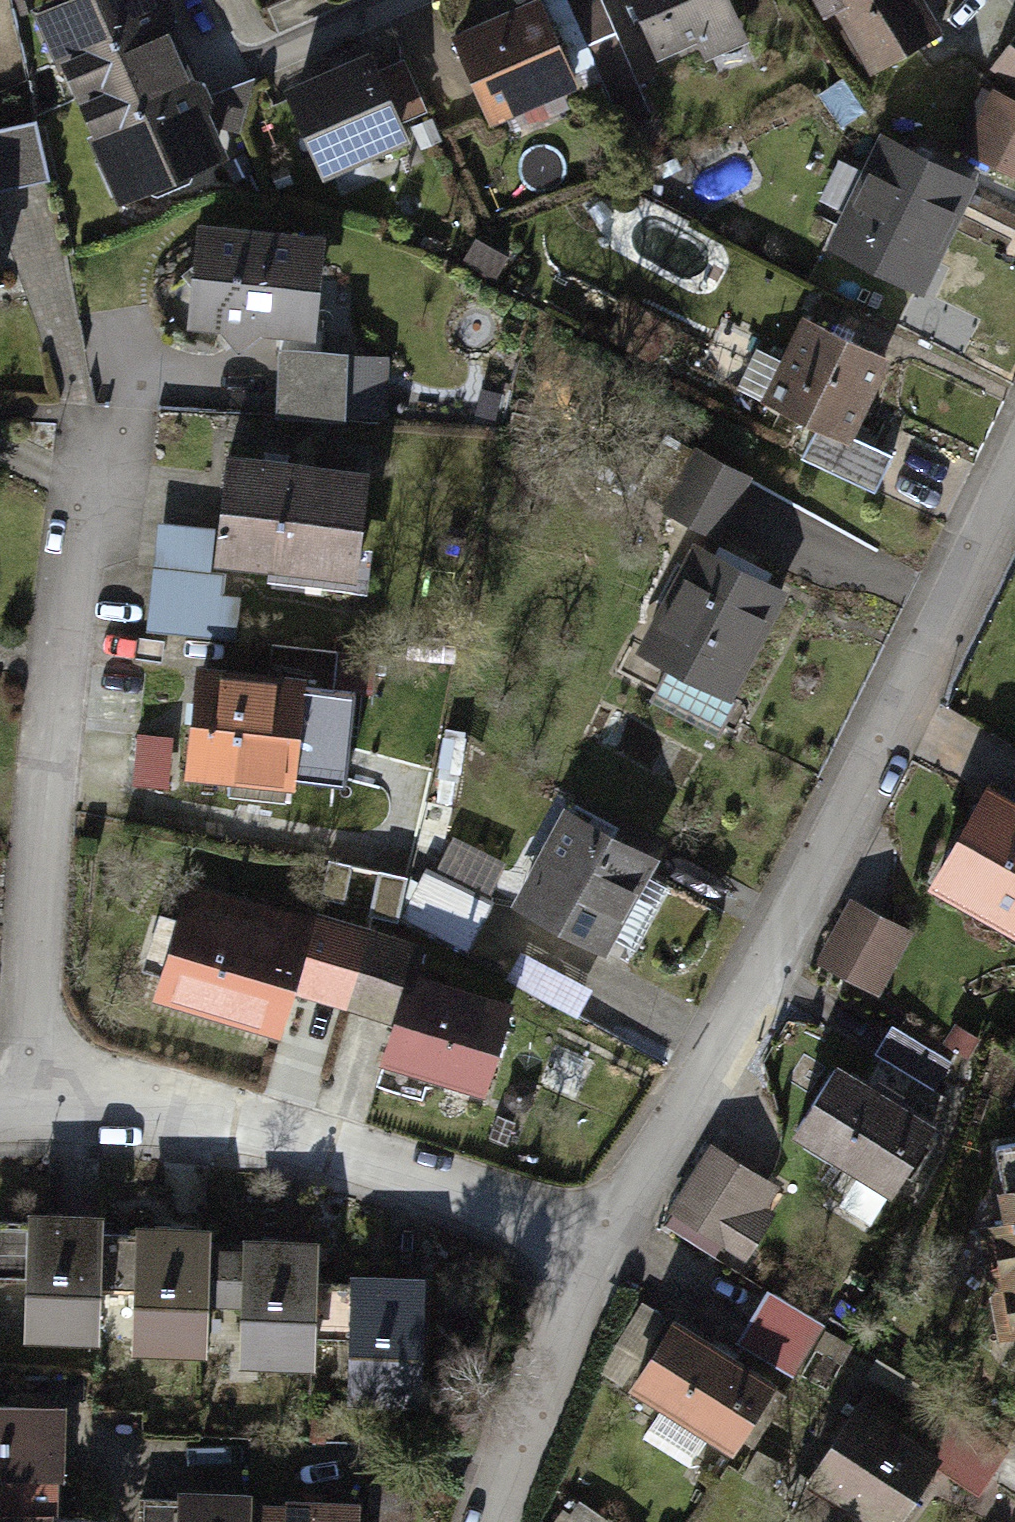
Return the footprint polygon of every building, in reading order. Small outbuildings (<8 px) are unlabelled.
[(32,17),(76,113),(182,65),(152,0),(70,0),(32,17)] [(654,64),(694,46),(701,63),(745,44),(725,0),(625,0),(654,64)] [(913,0),(816,0),(863,85),(937,44),(913,0)] [(530,7),(442,43),(480,135),(568,100),(530,7)] [(997,61),(1014,77),(1014,41),(997,61)] [(359,56),(273,92),(315,190),(401,153),(359,56)] [(404,63),(374,77),(399,133),(429,120),(404,63)] [(182,65),(76,113),(120,210),(226,161),(182,65)] [(991,97),(960,157),(1014,185),(1014,109),(991,97)] [(0,136),(0,204),(50,194),(36,129),(0,136)] [(974,188),(878,139),(821,249),(917,298),(974,188)] [(313,235),(189,227),(182,332),(306,340),(313,235)] [(889,360),(799,316),(757,401),(848,444),(889,360)] [(391,360),(274,352),(270,413),(387,422),(391,360)] [(750,479),(694,453),(664,517),(719,543),(750,479)] [(355,470),(216,457),(205,568),(344,582),(355,470)] [(789,589),(686,538),(629,655),(732,706),(789,589)] [(295,682),(189,672),(179,780),(285,789),(295,682)] [(173,793),(180,744),(145,738),(138,788),(173,793)] [(982,785),(925,892),(1014,940),(1014,802),(982,785)] [(653,858),(559,810),(508,910),(603,958),(653,858)] [(490,910),(429,880),(407,924),(468,955),(490,910)] [(302,916),(184,884),(150,1007),(282,1043),(294,1000),(344,1013),(366,932),(303,915),(302,916)] [(911,937),(846,904),(810,975),(876,1008),(911,937)] [(420,946),(366,932),(344,1013),(389,1026),(377,1070),(494,1102),(525,987),(417,958),(420,946)] [(938,1128),(833,1064),(787,1140),(891,1204),(938,1128)] [(792,1195),(711,1147),(666,1223),(747,1271),(792,1195)] [(989,1194),(996,1224),(978,1228),(1000,1336),(1014,1333),(1014,1188),(989,1194)] [(96,1217),(20,1215),(17,1347),(93,1348),(93,1340),(95,1240),(96,1217)] [(128,1240),(95,1240),(93,1340),(128,1342),(128,1360),(199,1362),(199,1313),(200,1255),(200,1232),(129,1232),(128,1240)] [(235,1246),(234,1255),(200,1255),(199,1313),(234,1312),(235,1372),(311,1374),(311,1343),(311,1294),(311,1247),(235,1246)] [(342,1294),(311,1294),(311,1343),(339,1344),(338,1395),(412,1397),(418,1283),(341,1280),(342,1294)] [(827,1331),(767,1296),(738,1346),(798,1381),(827,1331)] [(773,1389),(670,1322),(627,1388),(730,1455),(773,1389)] [(0,1382),(0,1477),(59,1477),(58,1382),(0,1382)] [(852,1404),(797,1486),(852,1521),(897,1521),(938,1460),(852,1404)] [(168,1490),(168,1521),(350,1521),(350,1507),(281,1506),(281,1512),(248,1511),(248,1491),(168,1490)] [(0,1501),(0,1521),(45,1521),(45,1503),(0,1501)]
